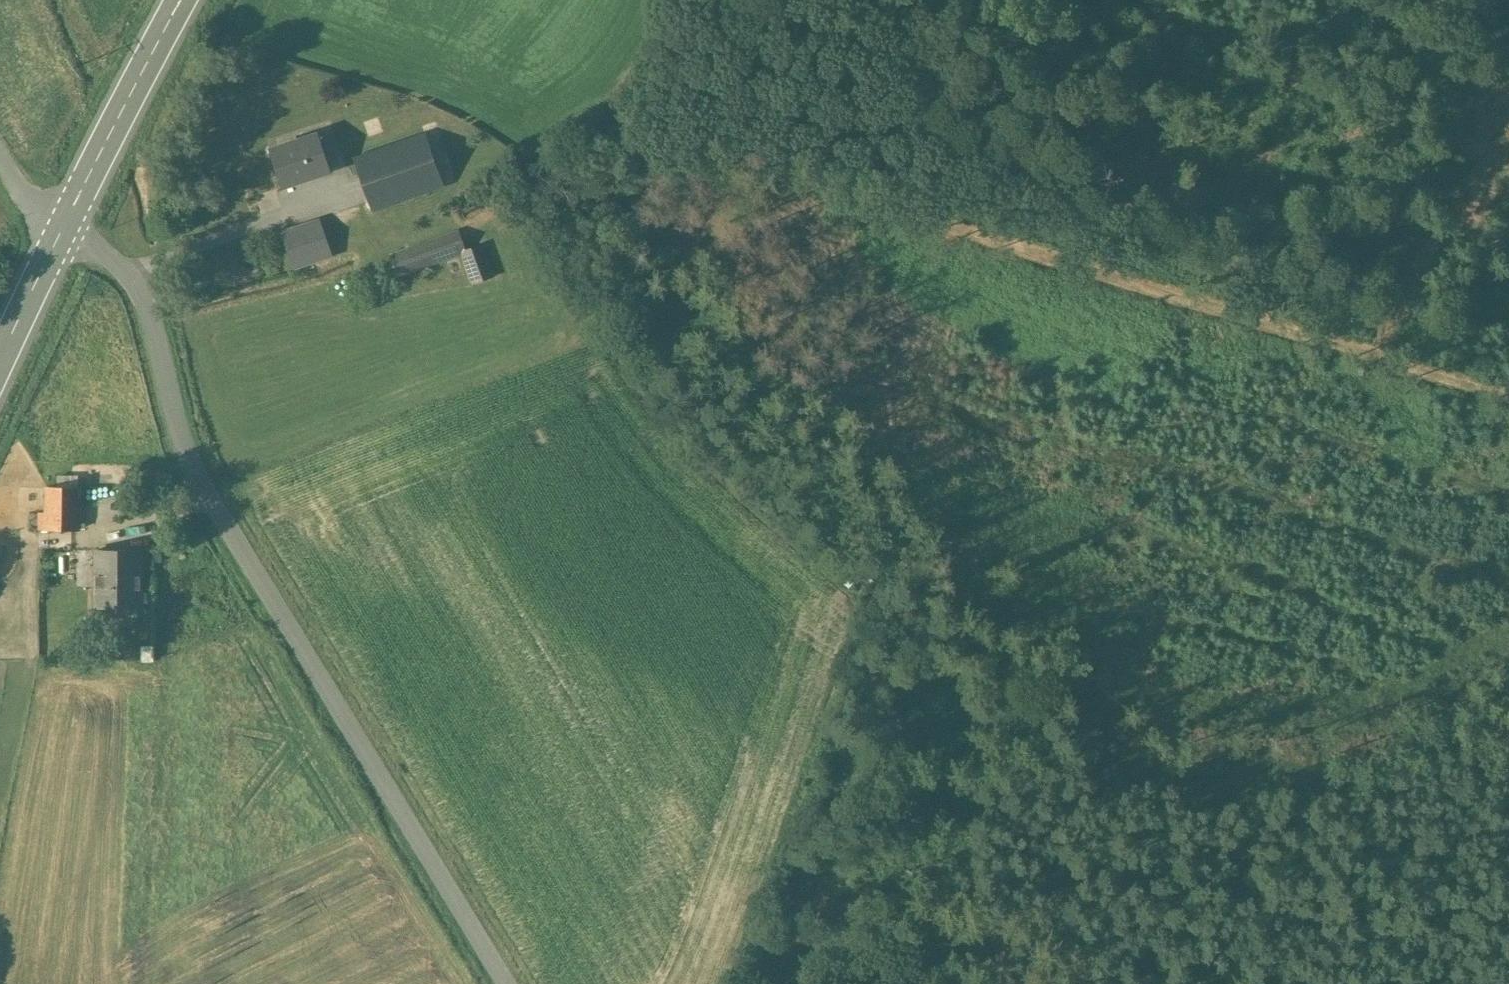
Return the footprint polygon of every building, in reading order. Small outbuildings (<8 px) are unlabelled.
[(425,134),(355,159),(373,210),(443,186),(425,134)] [(297,143),(272,151),(283,186),(330,170),(318,136),(309,139),(309,140),(297,144),(297,143)] [(318,222),(283,233),(294,266),(329,254),(318,222)] [(459,233),(390,257),(396,275),(462,252),(466,251),(465,250),(459,233)] [(494,277),(482,244),(465,250),(466,251),(462,252),(473,284),(494,277)] [(78,487),(48,487),(48,512),(47,530),(78,530),(78,487)] [(48,512),(39,512),(39,530),(47,530),(48,512)] [(140,551),(97,550),(97,576),(140,576),(140,551)] [(140,576),(97,576),(96,607),(140,608),(140,576)]
